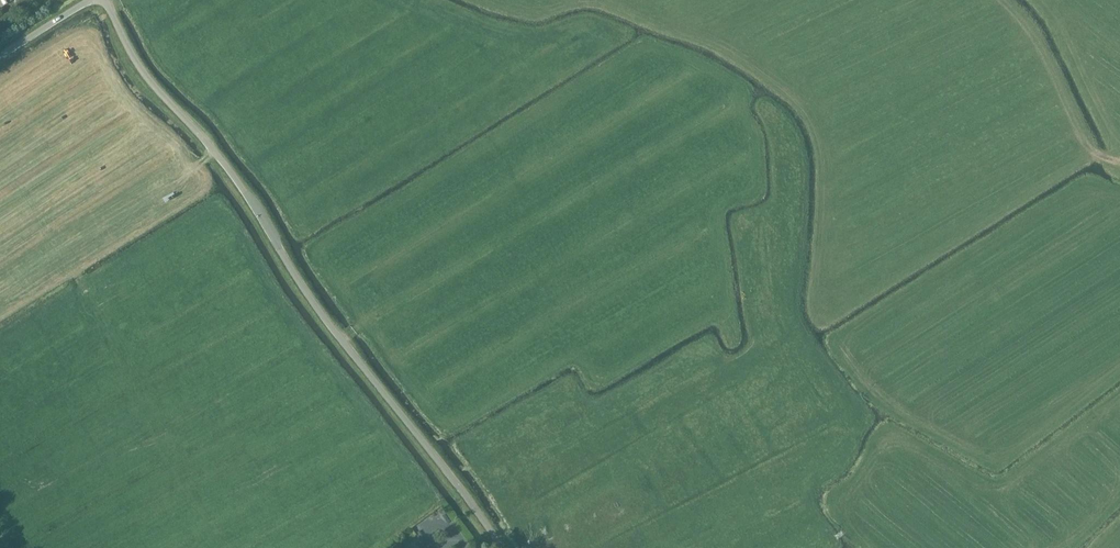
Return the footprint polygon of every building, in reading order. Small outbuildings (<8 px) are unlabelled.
[(13,0),(0,0),(0,9),(13,0)]
